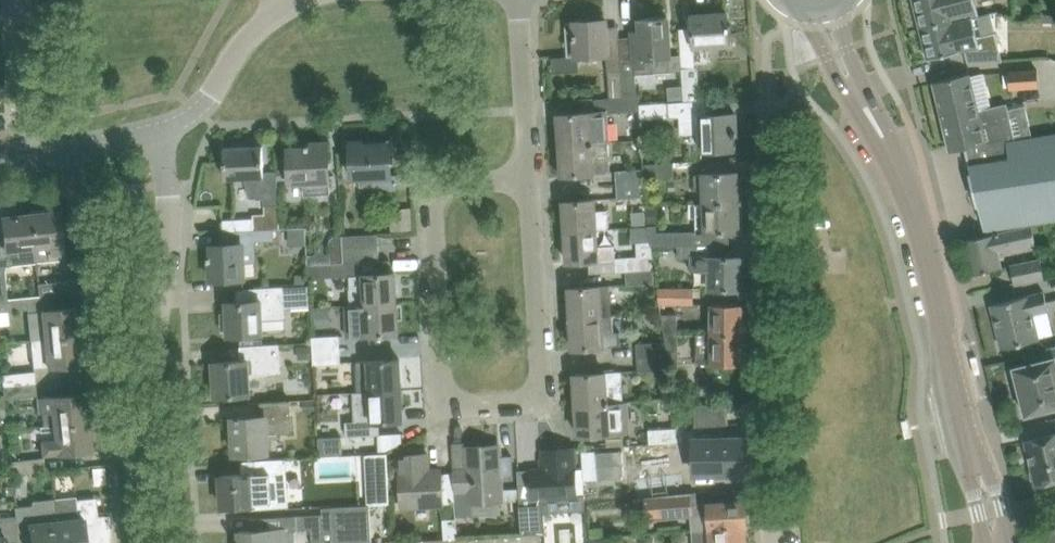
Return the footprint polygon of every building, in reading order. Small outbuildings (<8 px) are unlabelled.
[(920,28),(972,17),(972,18),(980,16),(976,0),(913,0),(920,28)] [(691,14),(693,36),(693,47),(694,47),(695,64),(709,63),(708,46),(730,45),(727,12),(691,14)] [(1054,21),(1054,13),(1038,13),(1038,21),(1054,21)] [(634,58),(621,59),(623,97),(638,96),(636,72),(671,70),(670,56),(667,18),(654,19),(654,17),(639,18),(640,36),(632,36),(634,58)] [(972,17),(920,28),(928,59),(965,50),(968,62),(985,62),(1002,61),(995,32),(977,36),(972,18),(972,17)] [(565,22),(567,56),(607,53),(608,71),(608,98),(623,97),(621,59),(619,35),(606,36),(605,19),(565,22)] [(682,68),(685,98),(701,97),(698,66),(682,68)] [(1037,69),(1008,71),(1010,88),(1038,86),(1037,69)] [(950,151),(965,147),(1008,137),(1007,141),(1016,139),(1007,102),(978,109),(975,94),(970,73),(934,82),(950,151)] [(608,98),(595,99),(596,113),(639,110),(638,96),(623,97),(608,98)] [(710,99),(689,100),(668,100),(669,116),(684,116),(685,132),(700,132),(701,149),(712,149),(733,148),(733,135),(737,134),(735,113),(704,114),(704,100),(711,100),(710,99)] [(640,104),(641,116),(667,114),(666,102),(640,104)] [(558,114),(560,144),(608,141),(607,113),(589,114),(589,112),(558,114)] [(965,147),(985,230),(1054,219),(1054,133),(1016,139),(1007,141),(1008,137),(965,147)] [(362,141),(351,141),(352,177),(360,177),(360,186),(375,186),(375,176),(391,175),(391,164),(394,162),(394,153),(390,151),(390,143),(363,144),(362,141)] [(608,141),(560,144),(562,175),(610,172),(608,141)] [(289,168),(289,170),(290,181),(303,180),(304,194),(330,193),(327,142),(306,143),(306,147),(288,148),(289,168)] [(225,178),(247,177),(253,197),(252,197),(253,198),(264,198),(264,203),(278,202),(277,171),(264,172),(262,146),(223,147),(225,178)] [(643,163),(644,178),(675,176),(674,161),(643,163)] [(289,168),(278,168),(279,181),(290,181),(289,170),(289,168)] [(616,170),(617,184),(643,183),(642,168),(616,170)] [(696,202),(696,203),(739,202),(738,172),(702,174),(703,174),(694,174),(695,190),(704,189),(704,202),(696,202)] [(643,183),(617,184),(618,198),(644,197),(643,183)] [(564,200),(566,231),(597,229),(597,228),(607,227),(607,225),(609,225),(609,213),(606,213),(607,209),(595,210),(595,199),(564,200)] [(253,213),(253,229),(274,228),(279,227),(278,202),(264,203),(265,213),(253,213)] [(683,244),(683,246),(715,246),(715,245),(710,245),(710,232),(740,231),(739,202),(696,203),(697,229),(657,231),(657,224),(648,225),(652,245),(683,244)] [(648,206),(649,220),(659,220),(659,206),(648,206)] [(58,210),(31,213),(35,252),(36,262),(64,259),(58,210)] [(3,216),(5,238),(6,251),(7,251),(8,265),(36,262),(35,252),(31,213),(3,216)] [(1032,225),(985,235),(964,240),(972,274),(1002,267),(998,250),(1036,242),(1032,225)] [(211,279),(233,278),(245,277),(244,260),(255,260),(254,240),(274,239),(274,228),(253,229),(221,231),(221,244),(207,245),(208,261),(210,260),(211,279)] [(597,229),(566,231),(567,262),(616,259),(616,257),(615,245),(598,246),(597,229)] [(371,233),(342,234),(343,248),(378,247),(377,233),(371,233)] [(379,260),(378,247),(343,248),(342,234),(333,235),(329,240),(330,255),(307,256),(308,263),(359,261),(379,260)] [(637,255),(616,257),(616,259),(617,272),(626,271),(654,269),(651,240),(636,241),(637,255)] [(683,246),(682,256),(693,257),(693,270),(710,270),(710,289),(743,289),(743,287),(747,287),(747,271),(743,271),(743,256),(715,257),(715,246),(683,246)] [(1040,257),(1010,264),(1015,285),(1044,279),(1040,257)] [(360,275),(359,261),(308,263),(309,278),(360,275)] [(654,269),(626,271),(627,285),(654,283),(654,269)] [(351,303),(348,303),(348,305),(396,302),(395,272),(364,273),(364,277),(350,278),(351,303)] [(296,275),(295,284),(305,284),(305,275),(296,275)] [(74,280),(53,282),(39,283),(40,295),(75,292),(74,280)] [(569,287),(571,318),(602,316),(600,285),(569,287)] [(227,335),(249,334),(264,333),(263,319),(286,318),(284,286),(265,287),(243,288),(243,289),(253,289),(254,301),(226,302),(227,335)] [(693,289),(658,289),(659,303),(660,303),(668,303),(693,303),(693,289)] [(1028,295),(991,304),(1002,348),(1039,339),(1039,336),(1053,332),(1049,310),(1044,292),(1028,295)] [(0,300),(0,312),(28,309),(27,297),(6,299),(0,300)] [(396,302),(348,305),(350,336),(398,333),(396,302)] [(712,304),(712,333),(712,334),(743,334),(743,331),(747,331),(747,319),(743,319),(743,304),(712,304)] [(28,312),(29,326),(31,340),(80,335),(77,307),(42,310),(42,311),(28,312)] [(662,314),(665,333),(677,333),(677,314),(662,314)] [(602,316),(571,318),(573,348),(621,345),(620,332),(603,333),(602,316)] [(677,333),(665,333),(670,366),(678,365),(677,333)] [(697,333),(696,363),(711,363),(711,377),(727,377),(727,379),(729,379),(729,364),(742,364),(743,334),(712,334),(712,333),(697,333)] [(80,335),(31,340),(34,368),(48,366),(83,363),(80,335)] [(339,335),(312,337),(313,350),(340,349),(339,335)] [(664,342),(636,343),(637,357),(665,356),(664,342)] [(215,396),(237,395),(250,394),(249,375),(281,373),(279,343),(240,346),(241,360),(213,361),(215,396)] [(1054,407),(1054,346),(1047,348),(1050,358),(1014,367),(1026,415),(1054,407)] [(340,349),(313,350),(314,365),(341,363),(340,349)] [(665,356),(637,357),(638,372),(666,371),(665,356)] [(400,358),(357,361),(359,392),(401,389),(400,358)] [(35,371),(2,375),(3,387),(36,383),(35,371)] [(574,374),(576,405),(624,401),(624,400),(621,400),(619,371),(605,372),(574,374)] [(36,383),(3,387),(4,399),(37,395),(36,383)] [(401,389),(359,392),(353,392),(355,421),(346,421),(347,436),(381,434),(380,421),(403,420),(401,389)] [(56,425),(89,421),(86,393),(52,397),(37,399),(39,412),(42,412),(44,427),(56,425)] [(234,453),(256,451),(269,451),(268,434),(292,432),(290,400),(260,402),(261,417),(232,418),(234,453)] [(624,401),(576,405),(578,435),(625,432),(624,401)] [(695,403),(696,424),(729,424),(729,403),(695,403)] [(89,421),(56,425),(57,439),(42,441),(43,454),(57,453),(92,449),(89,421)] [(676,428),(648,429),(649,442),(676,441),(676,431),(676,428)] [(1025,440),(1036,485),(1054,480),(1054,433),(1025,440)] [(698,442),(693,442),(694,475),(700,475),(715,474),(744,474),(744,441),(720,442),(720,435),(698,436),(698,442)] [(341,436),(318,437),(319,454),(342,453),(341,436)] [(454,469),(454,472),(455,491),(468,490),(469,503),(503,501),(502,500),(502,490),(499,445),(466,447),(467,469),(454,469)] [(532,484),(519,485),(519,489),(520,500),(522,533),(545,532),(543,512),(549,511),(549,497),(576,495),(573,448),(543,450),(545,469),(531,470),(532,484)] [(400,455),(401,476),(402,501),(441,499),(442,505),(456,504),(455,491),(454,472),(441,473),(441,469),(429,469),(428,453),(400,455)] [(44,457),(11,461),(13,474),(46,470),(44,457)] [(222,506),(244,505),(255,504),(254,489),(285,487),(283,458),(255,460),(255,473),(220,475),(222,506)] [(685,492),(682,472),(635,478),(637,497),(680,493),(685,492)] [(519,489),(502,490),(502,500),(503,501),(520,500),(519,489)] [(680,493),(645,497),(647,518),(677,514),(678,517),(690,516),(691,529),(747,525),(746,520),(750,520),(749,506),(745,506),(745,500),(692,504),(691,492),(685,492),(680,493)] [(16,516),(18,532),(31,531),(32,542),(60,542),(57,515),(55,498),(34,500),(34,504),(16,506),(16,516)] [(57,515),(60,542),(87,542),(85,526),(99,524),(96,498),(77,500),(78,512),(57,515)] [(323,514),(324,542),(372,542),(370,504),(331,506),(332,514),(323,514)] [(297,516),(297,526),(297,529),(311,528),(312,542),(324,542),(323,514),(297,516)] [(19,542),(18,532),(16,516),(0,517),(0,542),(11,542),(19,542)] [(692,542),(747,542),(745,526),(747,525),(691,529),(692,542)] [(1046,529),(1050,542),(1054,542),(1054,526),(1046,529)] [(286,528),(239,530),(239,542),(287,542),(286,528)]
